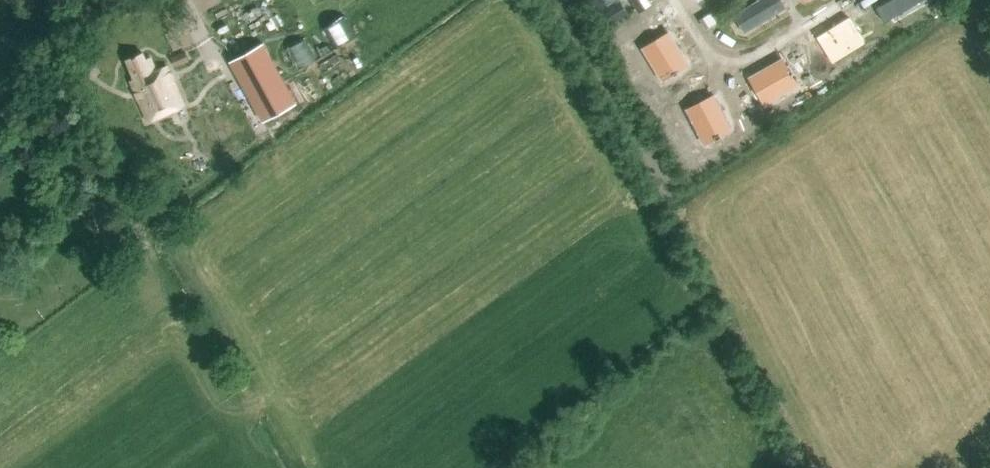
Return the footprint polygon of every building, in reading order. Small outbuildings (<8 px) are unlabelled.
[(594,14),(613,2),(612,0),(586,0),(594,14)] [(639,11),(651,3),(649,0),(632,0),(639,11)] [(787,7),(783,0),(756,0),(733,14),(745,33),(787,7)] [(884,21),(921,0),(889,0),(876,7),(884,21)] [(598,17),(605,29),(620,20),(613,8),(598,17)] [(817,37),(832,61),(864,41),(849,17),(817,37)] [(663,84),(689,69),(670,36),(644,51),(663,84)] [(230,61),(264,121),(296,102),(263,43),(230,61)] [(175,67),(189,61),(185,51),(171,57),(175,67)] [(143,53),(127,60),(136,80),(131,82),(149,122),(184,106),(167,66),(156,71),(150,58),(146,61),(143,53)] [(750,77),(764,103),(797,84),(782,59),(750,77)] [(739,140),(753,134),(736,96),(722,102),(739,140)] [(698,144),(723,130),(705,97),(679,112),(698,144)]
